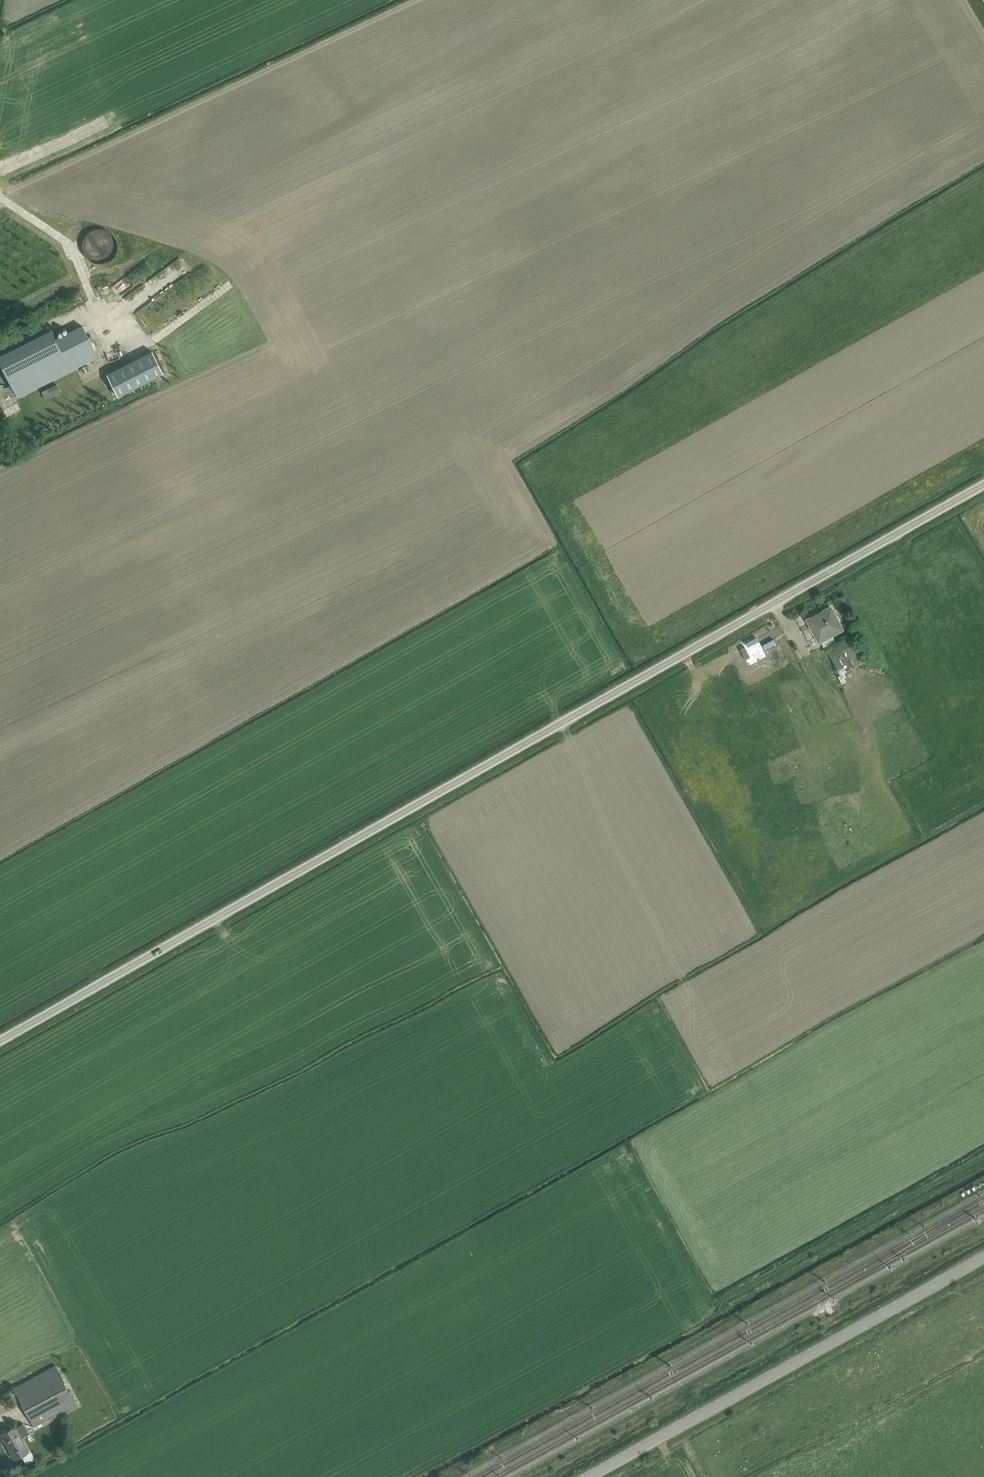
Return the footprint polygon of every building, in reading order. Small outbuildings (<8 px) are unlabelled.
[(90,259),(95,261),(102,262),(108,260),(113,256),(116,251),(118,245),(117,239),(114,233),(109,229),(103,227),(97,227),(91,229),(86,233),(84,238),(83,244),(83,250),(86,255),(90,259)] [(0,355),(0,363),(12,386),(16,393),(17,396),(17,397),(75,368),(81,379),(104,367),(98,355),(97,355),(96,353),(82,325),(55,339),(50,329),(0,355)] [(117,396),(163,373),(152,351),(106,374),(117,396)] [(16,393),(12,386),(2,387),(3,384),(0,384),(0,401),(1,396),(16,393)] [(831,608),(819,614),(808,620),(819,641),(842,629),(831,608)] [(852,634),(826,648),(840,674),(867,660),(852,634)] [(869,664),(865,667),(872,678),(876,675),(869,664)] [(35,1428),(77,1406),(55,1366),(13,1388),(35,1428)] [(14,1459),(28,1451),(15,1426),(1,1434),(14,1459)]
